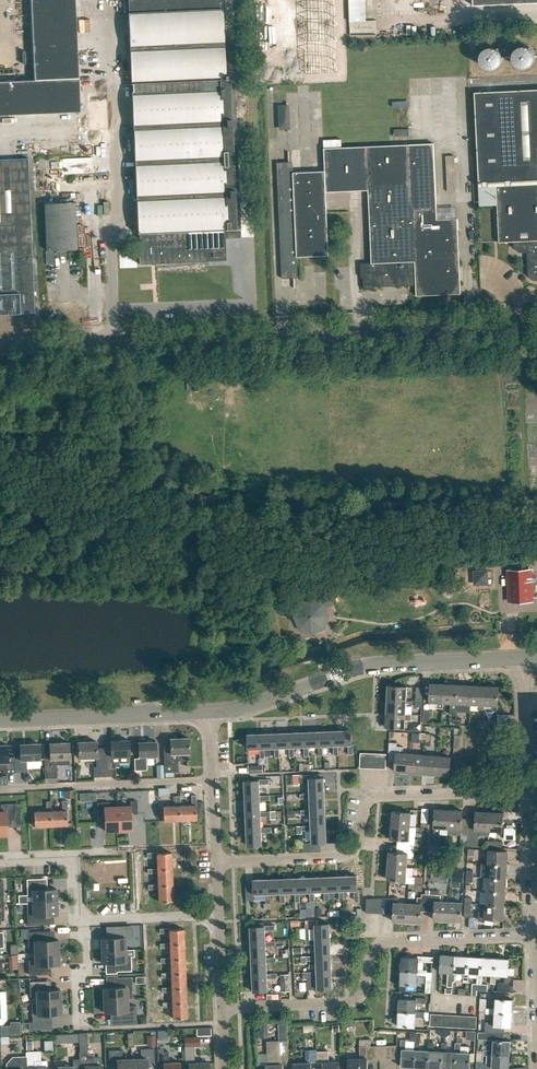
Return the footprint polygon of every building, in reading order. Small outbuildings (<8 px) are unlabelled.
[(31,9),(76,7),(75,0),(31,0),(31,9)] [(140,242),(139,242),(140,265),(227,261),(226,239),(242,238),(236,79),(238,78),(237,43),(226,43),(224,0),(130,0),(131,13),(129,13),(138,233),(140,233),(140,242)] [(335,3),(296,5),(299,85),(339,84),(335,3)] [(76,25),(76,7),(31,9),(32,27),(76,25)] [(77,43),(76,25),(32,27),(33,45),(77,43)] [(78,60),(77,43),(33,45),(34,62),(78,60)] [(513,56),(513,58),(513,61),(514,62),(514,63),(515,65),(516,66),(517,67),(519,68),(522,68),(524,69),(527,68),(528,67),(530,66),(532,65),(533,62),(534,60),(535,57),(534,54),(533,51),(531,49),(529,48),(528,47),(525,46),(524,46),(521,47),(517,49),(516,50),(515,51),(514,52),(513,53),(513,55),(513,56)] [(490,48),(486,49),(484,50),(483,51),(481,54),(480,56),(480,58),(480,59),(480,60),(480,63),(481,65),(483,67),(484,68),(485,69),(487,70),(490,71),(491,71),(493,70),(496,69),(497,69),(499,67),(500,66),(501,64),(502,61),(502,60),(502,57),(501,54),(499,52),(498,50),(495,49),(493,48),(490,48)] [(79,78),(78,60),(34,62),(35,80),(39,80),(57,79),(79,78)] [(80,111),(79,78),(57,79),(58,112),(80,111)] [(58,112),(57,79),(39,80),(41,113),(58,112)] [(39,80),(35,80),(22,81),(23,114),(41,113),(39,80)] [(23,114),(22,81),(4,81),(6,115),(23,114)] [(475,93),(479,187),(497,187),(499,244),(515,243),(515,250),(520,255),(528,255),(529,278),(534,281),(536,281),(536,90),(475,93)] [(409,106),(396,106),(396,122),(409,122),(409,106)] [(437,221),(437,208),(434,143),(410,145),(365,146),(324,148),(325,171),(290,173),(289,152),(288,152),(289,162),(277,163),(282,279),(294,279),(294,289),(295,289),(294,268),(297,268),(297,257),(329,256),(326,192),(368,191),(371,263),(361,263),(361,278),(363,278),(364,290),(376,289),(376,286),(396,286),(396,287),(416,287),(416,298),(460,296),(457,220),(437,221)] [(0,158),(0,314),(35,312),(28,157),(0,158)] [(446,157),(447,192),(456,191),(454,157),(446,157)] [(76,204),(45,205),(47,251),(78,250),(76,204)] [(45,251),(46,264),(54,263),(53,251),(45,251)] [(530,570),(508,570),(509,602),(531,601),(530,570)] [(487,571),(474,572),(475,584),(487,584),(487,571)] [(307,631),(307,630),(312,632),(323,627),(327,616),(322,606),(311,601),(300,607),(298,611),(297,611),(295,617),(300,629),(307,631)] [(444,684),(431,684),(430,702),(437,703),(437,708),(443,708),(443,703),(444,684)] [(450,703),(450,712),(456,712),(457,704),(458,685),(444,684),(443,703),(450,703)] [(458,685),(457,704),(470,704),(471,686),(458,685)] [(406,687),(388,686),(388,700),(406,701),(406,687)] [(479,705),(479,710),(484,710),(484,705),(485,687),(471,686),(470,704),(479,705)] [(492,706),(492,711),(497,711),(498,706),(499,687),(485,687),(484,705),(492,706)] [(411,701),(406,701),(388,700),(387,713),(405,714),(406,706),(411,706),(411,701)] [(412,714),(405,714),(387,713),(386,727),(405,728),(405,721),(411,721),(412,714)] [(351,730),(337,731),(338,745),(348,744),(349,755),(354,754),(353,744),(352,744),(351,730)] [(337,731),(323,732),(324,745),(333,745),(334,755),(338,755),(338,745),(337,731)] [(308,732),(293,733),(294,747),(304,747),(305,757),(309,756),(309,746),(308,732)] [(323,732),(308,732),(309,746),(319,746),(319,756),(324,756),(324,745),(323,732)] [(279,734),(280,748),(289,747),(290,757),(294,757),(294,747),(293,733),(279,734)] [(264,734),(247,735),(248,749),(260,749),(260,759),(265,758),(265,748),(264,734)] [(264,734),(265,748),(274,748),(275,758),(280,758),(280,748),(279,734),(264,734)] [(169,749),(163,750),(164,772),(177,772),(177,754),(188,753),(187,738),(168,739),(169,749)] [(138,758),(134,759),(134,771),(146,770),(146,757),(156,756),(155,742),(145,742),(145,740),(137,740),(138,758)] [(110,749),(103,749),(104,777),(116,776),(116,767),(112,767),(112,757),(129,757),(128,741),(110,741),(110,749)] [(96,758),(97,767),(93,767),(94,777),(104,777),(103,749),(96,749),(96,742),(78,742),(78,758),(96,758)] [(408,773),(410,754),(403,754),(403,747),(397,746),(397,743),(390,742),(389,750),(388,761),(396,761),(395,772),(408,773)] [(49,759),(44,759),(45,779),(57,778),(56,760),(69,759),(69,743),(49,744),(49,759)] [(19,757),(14,758),(15,773),(26,773),(26,761),(39,760),(38,744),(19,745),(19,757)] [(0,746),(0,769),(3,769),(3,774),(15,773),(14,758),(7,758),(6,746),(0,746)] [(410,754),(408,773),(422,774),(423,755),(410,754)] [(423,755),(422,774),(436,775),(437,757),(423,755)] [(437,757),(436,775),(449,776),(451,758),(437,757)] [(30,774),(24,779),(28,783),(33,778),(30,774)] [(309,783),(310,794),(301,795),(301,799),(310,799),(325,798),(324,778),(322,778),(322,774),(294,776),(295,786),(300,785),(300,783),(309,783)] [(259,780),(259,781),(245,782),(245,796),(260,796),(259,785),(269,784),(269,780),(259,780)] [(192,805),(180,806),(181,820),(196,820),(196,817),(204,816),(204,803),(196,803),(195,795),(191,796),(192,805)] [(260,812),(260,801),(270,800),(270,795),(260,796),(245,796),(246,813),(260,812)] [(181,820),(180,806),(180,796),(175,796),(175,806),(162,807),(163,821),(181,820)] [(310,799),(311,810),(301,811),(302,815),(311,815),(326,814),(325,798),(310,799)] [(51,812),(52,826),(67,825),(66,811),(67,811),(66,801),(62,801),(62,811),(51,812)] [(130,806),(117,807),(118,830),(132,829),(131,814),(138,814),(137,801),(130,801),(130,806)] [(52,826),(51,812),(51,802),(46,802),(46,812),(34,812),(34,827),(52,826)] [(118,830),(117,807),(109,807),(109,802),(97,802),(97,815),(104,815),(105,831),(118,830)] [(1,807),(1,812),(0,813),(0,836),(7,836),(7,820),(13,820),(13,807),(1,807)] [(435,809),(434,831),(441,831),(441,829),(448,829),(449,810),(435,809)] [(461,830),(461,836),(468,836),(469,818),(462,818),(463,811),(449,810),(448,829),(461,830)] [(469,818),(468,836),(475,836),(475,830),(489,831),(490,812),(476,811),(476,819),(469,818)] [(270,812),(260,812),(246,813),(247,829),(261,828),(260,817),(271,816),(270,812)] [(391,825),(409,827),(410,813),(392,812),(391,825)] [(490,812),(489,831),(503,832),(504,812),(490,812)] [(311,826),(302,827),(302,832),(312,831),(326,831),(326,814),(311,815),(311,826)] [(409,836),(409,827),(391,825),(390,839),(398,840),(398,846),(414,848),(415,836),(409,836)] [(262,846),(261,833),(271,832),(271,828),(261,828),(247,829),(247,846),(262,846)] [(321,850),(321,844),(327,843),(326,831),(312,831),(312,843),(303,844),(303,851),(321,850)] [(414,854),(414,848),(398,846),(397,853),(389,852),(388,866),(407,867),(408,858),(414,858),(414,854)] [(488,864),(506,865),(507,851),(488,850),(488,864)] [(157,853),(147,853),(147,858),(157,857),(157,869),(172,868),(172,853),(157,853)] [(488,864),(487,877),(506,878),(506,865),(488,864)] [(388,866),(387,880),(406,881),(407,867),(388,866)] [(158,885),(173,884),(172,868),(157,869),(148,869),(148,874),(158,873),(158,885)] [(452,870),(451,882),(463,883),(464,871),(452,870)] [(344,876),(329,877),(329,891),(339,891),(339,900),(344,900),(344,890),(344,876)] [(344,876),(344,890),(354,890),(355,900),(359,900),(359,889),(357,890),(357,876),(344,876)] [(330,901),(329,891),(329,877),(314,878),(315,892),(325,891),(325,901),(330,901)] [(487,877),(486,891),(505,892),(506,878),(487,877)] [(56,902),(56,888),(43,889),(42,878),(27,879),(27,895),(33,895),(33,903),(56,902)] [(299,878),(285,879),(285,893),(295,892),(296,902),(300,902),(300,892),(299,878)] [(314,878),(299,878),(300,892),(310,892),(311,902),(315,902),(315,892),(314,878)] [(254,901),(254,895),(266,895),(266,903),(271,903),(270,893),(270,879),(253,880),(254,885),(246,885),(246,901),(254,901)] [(285,879),(270,879),(270,893),(281,893),(281,903),(286,903),(285,893),(285,879)] [(158,885),(148,885),(148,890),(158,890),(159,902),(173,901),(173,884),(158,885)] [(486,891),(485,905),(504,906),(505,892),(486,891)] [(423,898),(418,897),(417,904),(408,903),(407,922),(422,923),(422,911),(429,912),(430,894),(423,894),(423,898)] [(429,912),(436,912),(435,920),(448,921),(449,901),(436,900),(437,895),(430,894),(429,912)] [(387,914),(394,914),(394,922),(407,922),(408,903),(394,902),(395,897),(388,898),(387,914)] [(380,913),(387,914),(388,898),(381,898),(380,913)] [(449,901),(448,921),(462,921),(463,902),(449,901)] [(57,915),(56,902),(33,903),(33,910),(27,911),(27,925),(44,924),(44,916),(57,915)] [(479,912),(478,920),(482,921),(485,919),(503,920),(504,906),(485,905),(485,913),(479,912)] [(306,941),(330,940),(329,924),(315,925),(315,924),(306,924),(306,929),(306,941)] [(265,927),(250,927),(251,943),(266,942),(265,931),(275,930),(275,926),(265,926),(265,927)] [(169,929),(159,929),(159,934),(169,933),(170,943),(184,943),(184,929),(169,930),(169,929)] [(44,931),(28,932),(28,946),(35,946),(35,953),(58,952),(58,939),(44,940),(44,931)] [(102,938),(102,951),(125,950),(125,937),(102,938)] [(330,940),(306,941),(306,945),(316,945),(316,956),(331,956),(330,940)] [(275,942),(266,942),(251,943),(252,958),(266,958),(266,947),(276,946),(275,942)] [(184,943),(170,943),(160,944),(160,948),(170,948),(170,958),(185,957),(184,943)] [(126,962),(125,950),(102,951),(103,963),(126,962)] [(59,965),(58,952),(35,953),(35,960),(29,960),(29,975),(45,974),(44,966),(59,965)] [(456,973),(453,973),(454,956),(441,955),(440,972),(447,973),(446,987),(452,987),(452,982),(455,982),(456,973)] [(331,956),(316,956),(307,957),(307,961),(316,961),(317,972),(331,971),(331,956)] [(464,974),(463,983),(468,983),(469,974),(467,974),(468,957),(454,956),(453,973),(456,973),(464,974)] [(185,957),(170,958),(161,958),(161,963),(171,963),(171,973),(185,972),(185,957)] [(266,963),(276,963),(276,957),(266,958),(252,958),(252,974),(267,974),(266,963)] [(418,958),(401,957),(401,971),(417,972),(417,970),(418,962),(433,963),(434,958),(418,957),(418,958)] [(467,974),(469,974),(477,974),(477,984),(482,984),(483,975),(481,975),(482,958),(468,957),(467,974)] [(483,975),(491,976),(491,984),(496,985),(496,976),(494,976),(495,958),(482,958),(481,975),(483,975)] [(498,982),(498,991),(513,992),(514,985),(509,985),(510,976),(509,976),(510,959),(495,958),(494,976),(496,976),(505,977),(505,982),(498,982)] [(426,976),(426,973),(426,972),(426,971),(417,970),(417,972),(401,971),(400,985),(417,986),(417,975),(426,976)] [(331,971),(317,972),(307,972),(308,977),(308,990),(318,990),(332,989),(331,971)] [(185,972),(171,973),(161,973),(161,978),(171,978),(171,987),(186,987),(185,972)] [(267,979),(277,978),(277,973),(267,974),(252,974),(253,992),(268,991),(267,979)] [(290,992),(289,975),(280,975),(281,992),(290,992)] [(117,987),(104,987),(104,1000),(127,999),(133,998),(132,977),(117,977),(117,987)] [(60,1002),(60,989),(45,989),(45,981),(30,981),(30,996),(37,996),(37,1003),(60,1002)] [(480,984),(472,984),(472,995),(476,996),(477,990),(480,991),(480,984)] [(186,987),(171,987),(162,988),(162,993),(172,992),(172,1002),(186,1002),(186,987)] [(399,999),(398,1013),(415,1014),(415,1012),(415,1003),(424,1004),(425,999),(415,998),(415,1000),(399,999)] [(486,1009),(486,1014),(494,1015),(494,1013),(512,1014),(512,1000),(495,998),(494,1009),(486,1009)] [(128,1012),(127,999),(104,1000),(105,1013),(128,1012)] [(61,1014),(60,1002),(37,1003),(37,1015),(32,1015),(32,1022),(45,1022),(45,1015),(61,1014)] [(172,1002),(162,1003),(162,1008),(173,1007),(173,1019),(187,1018),(186,1002),(172,1002)] [(398,1013),(397,1027),(414,1028),(415,1018),(423,1018),(424,1013),(415,1012),(415,1014),(398,1013)] [(511,1028),(512,1014),(494,1013),(494,1015),(493,1023),(485,1023),(485,1033),(493,1034),(504,1034),(504,1028),(511,1028)] [(430,1014),(430,1026),(437,1027),(438,1015),(430,1014)] [(468,1017),(467,1029),(475,1029),(476,1017),(468,1017)] [(210,1029),(196,1030),(196,1037),(199,1037),(210,1037),(210,1029)] [(166,1030),(157,1031),(158,1039),(166,1039),(166,1030)] [(476,1034),(467,1033),(466,1042),(476,1043),(476,1034)] [(78,1034),(66,1034),(67,1043),(79,1042),(78,1034)] [(492,1054),(509,1055),(510,1041),(504,1041),(504,1034),(493,1034),(492,1051),(484,1051),(483,1056),(492,1057),(492,1054)] [(147,1037),(147,1047),(156,1047),(156,1037),(147,1037)] [(194,1057),(194,1046),(200,1046),(199,1037),(196,1037),(184,1038),(185,1051),(184,1051),(185,1057),(188,1057),(188,1068),(208,1068),(208,1062),(194,1063),(194,1057)] [(283,1064),(289,1064),(288,1040),(280,1041),(267,1041),(268,1065),(265,1065),(266,1068),(284,1068),(283,1064)] [(415,1041),(401,1041),(400,1050),(402,1050),(401,1067),(415,1068),(416,1050),(414,1050),(415,1041)] [(416,1050),(415,1068),(428,1068),(429,1051),(428,1051),(419,1051),(419,1042),(415,1041),(414,1050),(416,1050)] [(428,1042),(428,1051),(429,1051),(428,1068),(436,1068),(442,1068),(443,1052),(441,1052),(433,1052),(434,1042),(428,1042)] [(442,1068),(456,1068),(457,1053),(455,1053),(446,1052),(446,1043),(442,1043),(441,1052),(443,1052),(442,1068)] [(457,1053),(456,1068),(470,1068),(471,1053),(460,1053),(461,1044),(455,1044),(455,1053),(457,1053)] [(348,1059),(348,1068),(367,1068),(367,1060),(397,1059),(397,1046),(359,1047),(360,1058),(348,1059)] [(132,1059),(132,1068),(146,1068),(146,1063),(154,1062),(154,1049),(140,1050),(141,1059),(132,1059)] [(79,1059),(79,1068),(102,1068),(101,1065),(93,1066),(93,1058),(87,1059),(87,1050),(79,1051),(79,1059)] [(109,1051),(109,1064),(117,1064),(117,1068),(132,1068),(132,1059),(122,1060),(122,1050),(109,1051)] [(316,1064),(316,1050),(306,1051),(306,1062),(293,1062),(294,1068),(311,1068),(310,1064),(316,1064)] [(26,1052),(26,1057),(27,1068),(49,1068),(49,1067),(47,1067),(46,1061),(43,1061),(43,1057),(41,1057),(41,1051),(26,1052)] [(157,1052),(158,1064),(163,1064),(163,1068),(180,1068),(179,1063),(168,1064),(168,1052),(157,1052)] [(316,1053),(317,1064),(322,1064),(322,1068),(339,1068),(339,1062),(328,1063),(328,1052),(316,1053)] [(476,1068),(492,1068),(508,1068),(509,1068),(509,1055),(492,1054),(492,1057),(491,1065),(483,1064),(483,1063),(476,1062),(476,1068)] [(26,1057),(12,1057),(6,1064),(6,1068),(5,1068),(27,1068),(26,1057)] [(73,1066),(58,1067),(58,1068),(79,1068),(79,1059),(72,1059),(73,1066)]
